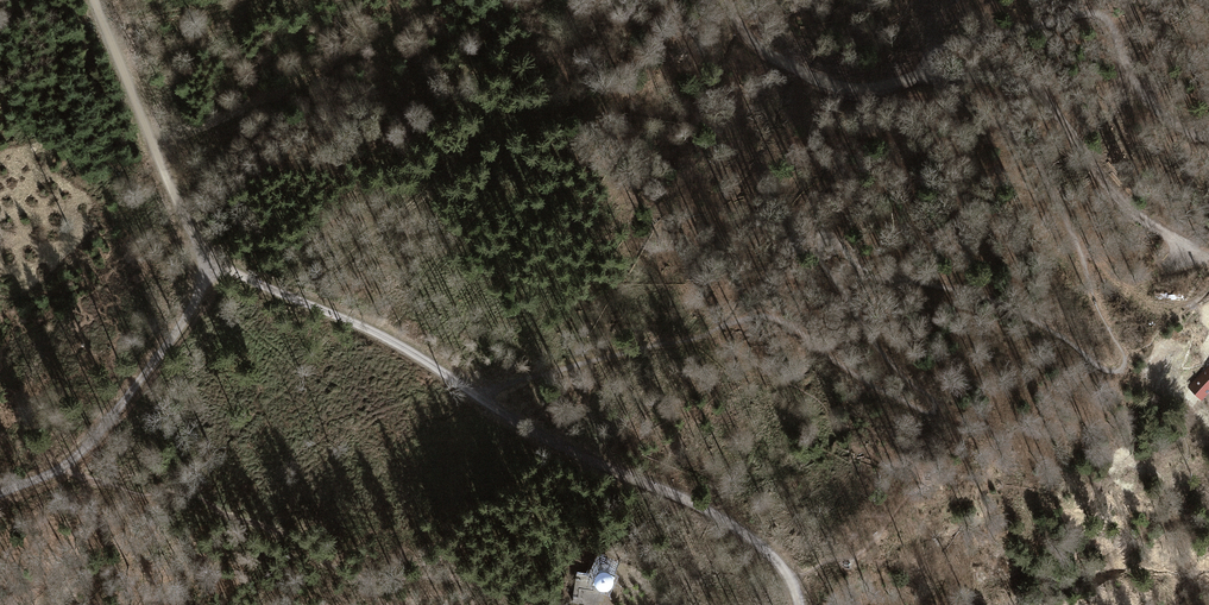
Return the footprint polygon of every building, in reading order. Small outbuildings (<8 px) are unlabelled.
[(1202,397),(1208,391),(1208,379),(1207,377),(1195,388),(1202,397)]
